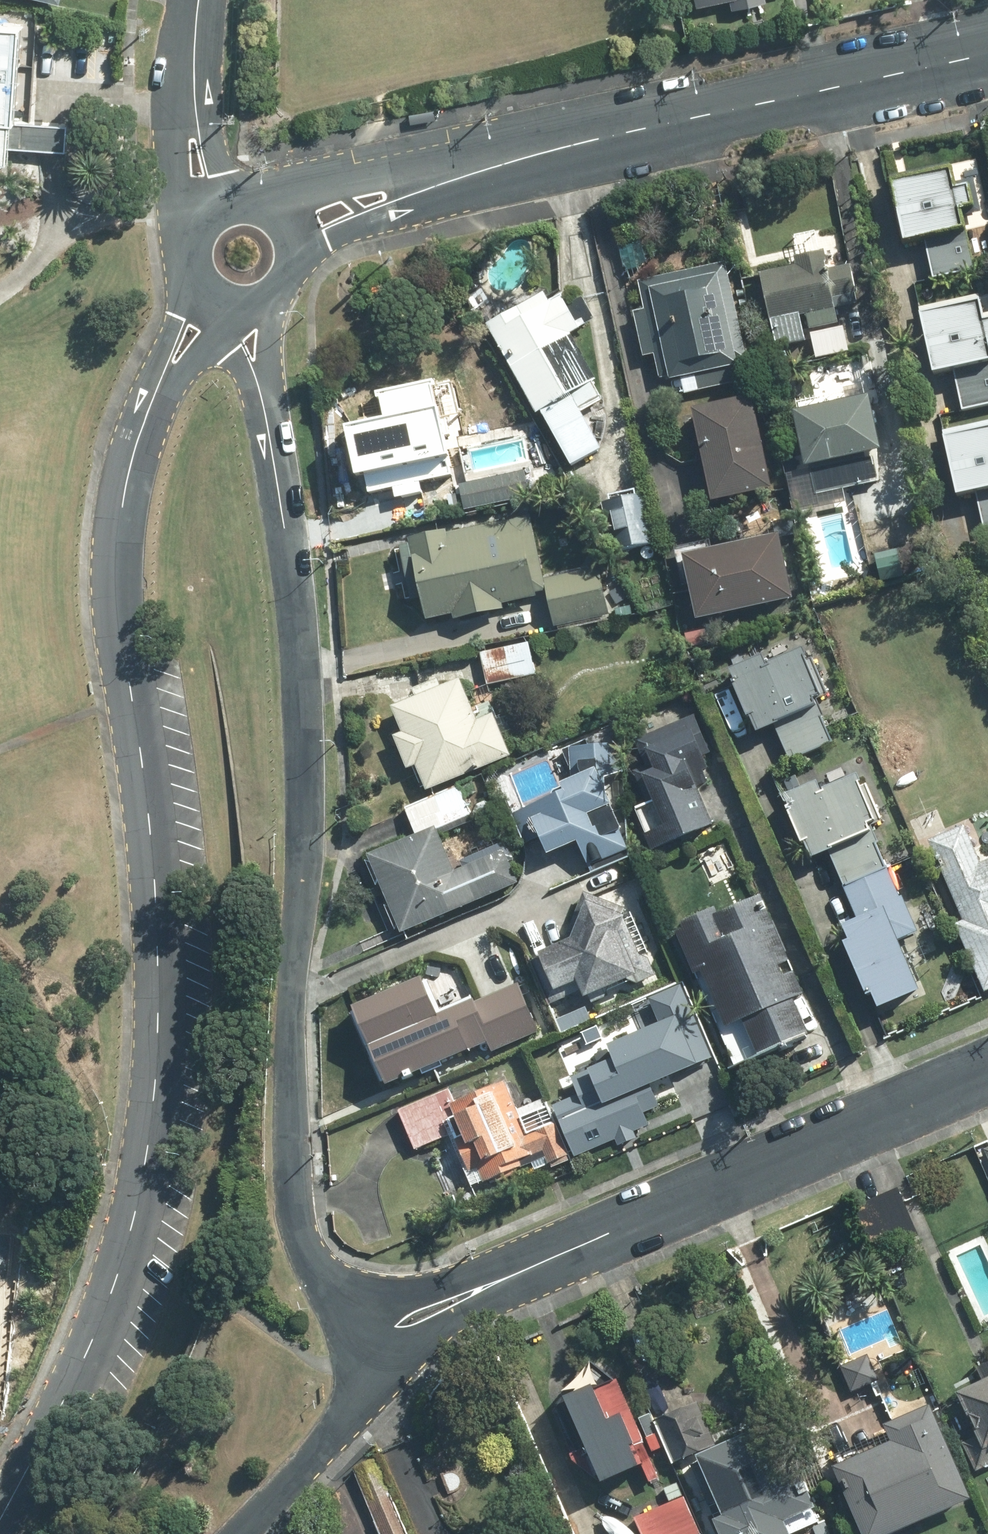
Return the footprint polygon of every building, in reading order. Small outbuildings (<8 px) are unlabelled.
[(59,161),(60,135),(1,131),(8,35),(0,35),(0,157),(59,161)] [(434,112),(408,117),(409,126),(436,121),(434,112)] [(906,239),(925,235),(933,272),(933,275),(973,267),(960,207),(973,204),(969,184),(955,188),(951,168),(893,181),(906,239)] [(797,266),(761,273),(777,345),(804,339),(799,314),(807,313),(810,327),(837,322),(833,307),(856,302),(848,265),(826,270),(823,252),(795,257),(797,266)] [(736,360),(745,358),(724,263),(640,281),(646,310),(635,313),(645,356),(655,353),(660,377),(669,375),(673,394),(736,380),(733,365),(737,364),(736,360)] [(537,414),(542,411),(571,463),(599,448),(579,412),(601,400),(591,381),(594,379),(569,333),(580,327),(562,296),(550,303),(544,293),(488,324),(537,414)] [(954,368),(962,405),(962,408),(987,402),(987,319),(984,320),(980,301),(923,314),(935,372),(954,368)] [(393,405),(356,413),(373,496),(455,479),(437,393),(415,398),(414,392),(392,396),(393,405)] [(771,487),(751,396),(693,409),(694,413),(677,417),(682,438),(699,435),(713,499),(771,487)] [(880,479),(880,448),(869,396),(796,412),(807,465),(810,465),(816,492),(880,479)] [(945,437),(958,495),(977,491),(985,528),(987,527),(987,428),(945,437)] [(524,471),(459,485),(464,509),(529,495),(524,471)] [(644,495),(604,502),(613,551),(652,543),(644,495)] [(529,517),(446,534),(446,533),(410,540),(411,544),(400,546),(412,599),(424,597),(428,618),(454,613),(455,617),(501,608),(500,603),(534,596),(534,593),(547,590),(554,625),(608,613),(599,568),(542,580),(529,517)] [(686,556),(699,617),(792,598),(779,535),(793,533),(790,519),(725,533),(728,547),(686,556)] [(704,629),(685,633),(688,647),(706,643),(704,629)] [(527,642),(480,652),(486,684),(534,674),(527,642)] [(791,760),(832,742),(814,698),(820,695),(802,652),(767,666),(763,657),(733,670),(738,682),(736,683),(749,715),(752,715),(758,730),(776,724),(791,760)] [(417,763),(428,788),(509,755),(492,716),(476,722),(459,680),(440,688),(437,681),(413,691),(417,698),(394,707),(404,733),(396,737),(408,767),(417,763)] [(703,744),(692,717),(636,741),(648,768),(636,774),(649,803),(653,801),(665,829),(649,836),(654,848),(710,823),(694,787),(706,782),(701,770),(705,768),(696,748),(703,744)] [(628,849),(599,780),(621,772),(619,745),(569,748),(571,781),(562,784),(565,792),(511,814),(523,844),(542,836),(548,852),(578,840),(589,865),(628,849)] [(830,851),(845,886),(886,868),(867,824),(875,821),(856,776),(821,792),(817,785),(787,797),(791,808),(788,810),(803,843),(806,843),(812,858),(830,851)] [(369,857),(401,931),(516,883),(503,852),(454,873),(435,829),(469,814),(457,786),(405,809),(417,836),(369,857)] [(957,926),(984,990),(987,989),(987,863),(980,866),(964,828),(931,842),(966,923),(957,926)] [(886,868),(845,886),(861,921),(845,929),(851,942),(847,944),(868,994),(873,992),(880,1008),(919,991),(897,940),(916,931),(902,899),(900,899),(886,868)] [(574,932),(537,948),(556,990),(577,981),(584,997),(643,971),(624,926),(630,911),(589,895),(574,932)] [(803,994),(761,898),(723,915),(721,908),(683,924),(685,931),(678,934),(695,972),(702,969),(727,1028),(744,1021),(759,1055),(808,1034),(793,999),(803,994)] [(429,1045),(440,1072),(545,1028),(523,975),(487,989),(491,997),(474,1005),(464,982),(471,979),(468,972),(461,974),(454,957),(439,963),(437,958),(425,963),(427,969),(411,976),(409,971),(379,984),(381,989),(376,991),(381,1005),(352,1017),(369,1057),(374,1055),(378,1065),(403,1054),(403,1056),(429,1045)] [(557,1108),(563,1121),(571,1140),(577,1154),(644,1126),(639,1115),(655,1108),(645,1084),(682,1068),(674,1050),(697,1041),(674,987),(653,995),(666,1024),(612,1048),(621,1069),(607,1075),(599,1073),(589,1076),(582,1081),(579,1087),(583,1097),(557,1108)] [(568,1155),(563,1143),(554,1125),(527,1137),(503,1084),(455,1104),(449,1090),(399,1111),(416,1149),(453,1133),(469,1171),(478,1167),(485,1183),(546,1156),(549,1164),(568,1155)] [(877,1381),(867,1357),(841,1369),(852,1392),(877,1381)] [(978,1369),(984,1383),(959,1395),(978,1436),(963,1443),(977,1472),(987,1466),(987,1364),(978,1369)] [(650,1465),(614,1384),(591,1365),(557,1408),(578,1454),(570,1458),(572,1463),(602,1486),(650,1465)] [(697,1405),(658,1422),(676,1463),(715,1446),(697,1405)] [(864,1533),(895,1533),(971,1501),(931,1409),(888,1428),(895,1444),(836,1471),(864,1533)] [(818,1522),(796,1472),(775,1481),(755,1435),(700,1459),(702,1467),(695,1470),(709,1505),(718,1501),(726,1519),(716,1523),(720,1533),(791,1533),(818,1522)] [(353,1475),(378,1533),(401,1533),(373,1467),(353,1475)] [(635,1520),(641,1533),(699,1533),(685,1498),(635,1520)]
